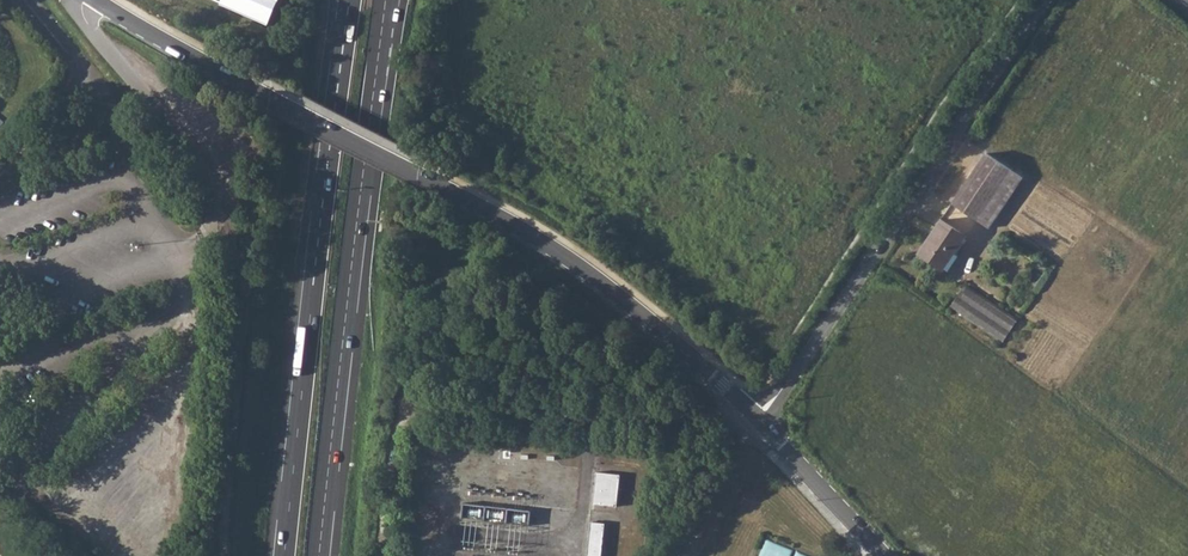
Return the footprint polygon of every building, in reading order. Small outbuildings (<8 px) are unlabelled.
[(264,27),(278,0),(220,0),(264,27)] [(998,215),(988,208),(1013,170),(986,153),(953,204),(989,228),(998,215)] [(1013,170),(988,208),(998,215),(1023,177),(1013,170)] [(936,238),(931,235),(919,254),(942,270),(964,236),(941,220),(934,230),(939,233),(936,238)] [(965,284),(949,308),(1002,343),(1018,319),(965,284)] [(599,474),(597,506),(620,509),(623,476),(599,474)] [(464,503),(462,519),(489,522),(490,506),(464,503)] [(510,508),(508,525),(534,527),(536,511),(510,508)] [(590,555),(606,555),(609,526),(594,525),(590,555)]
